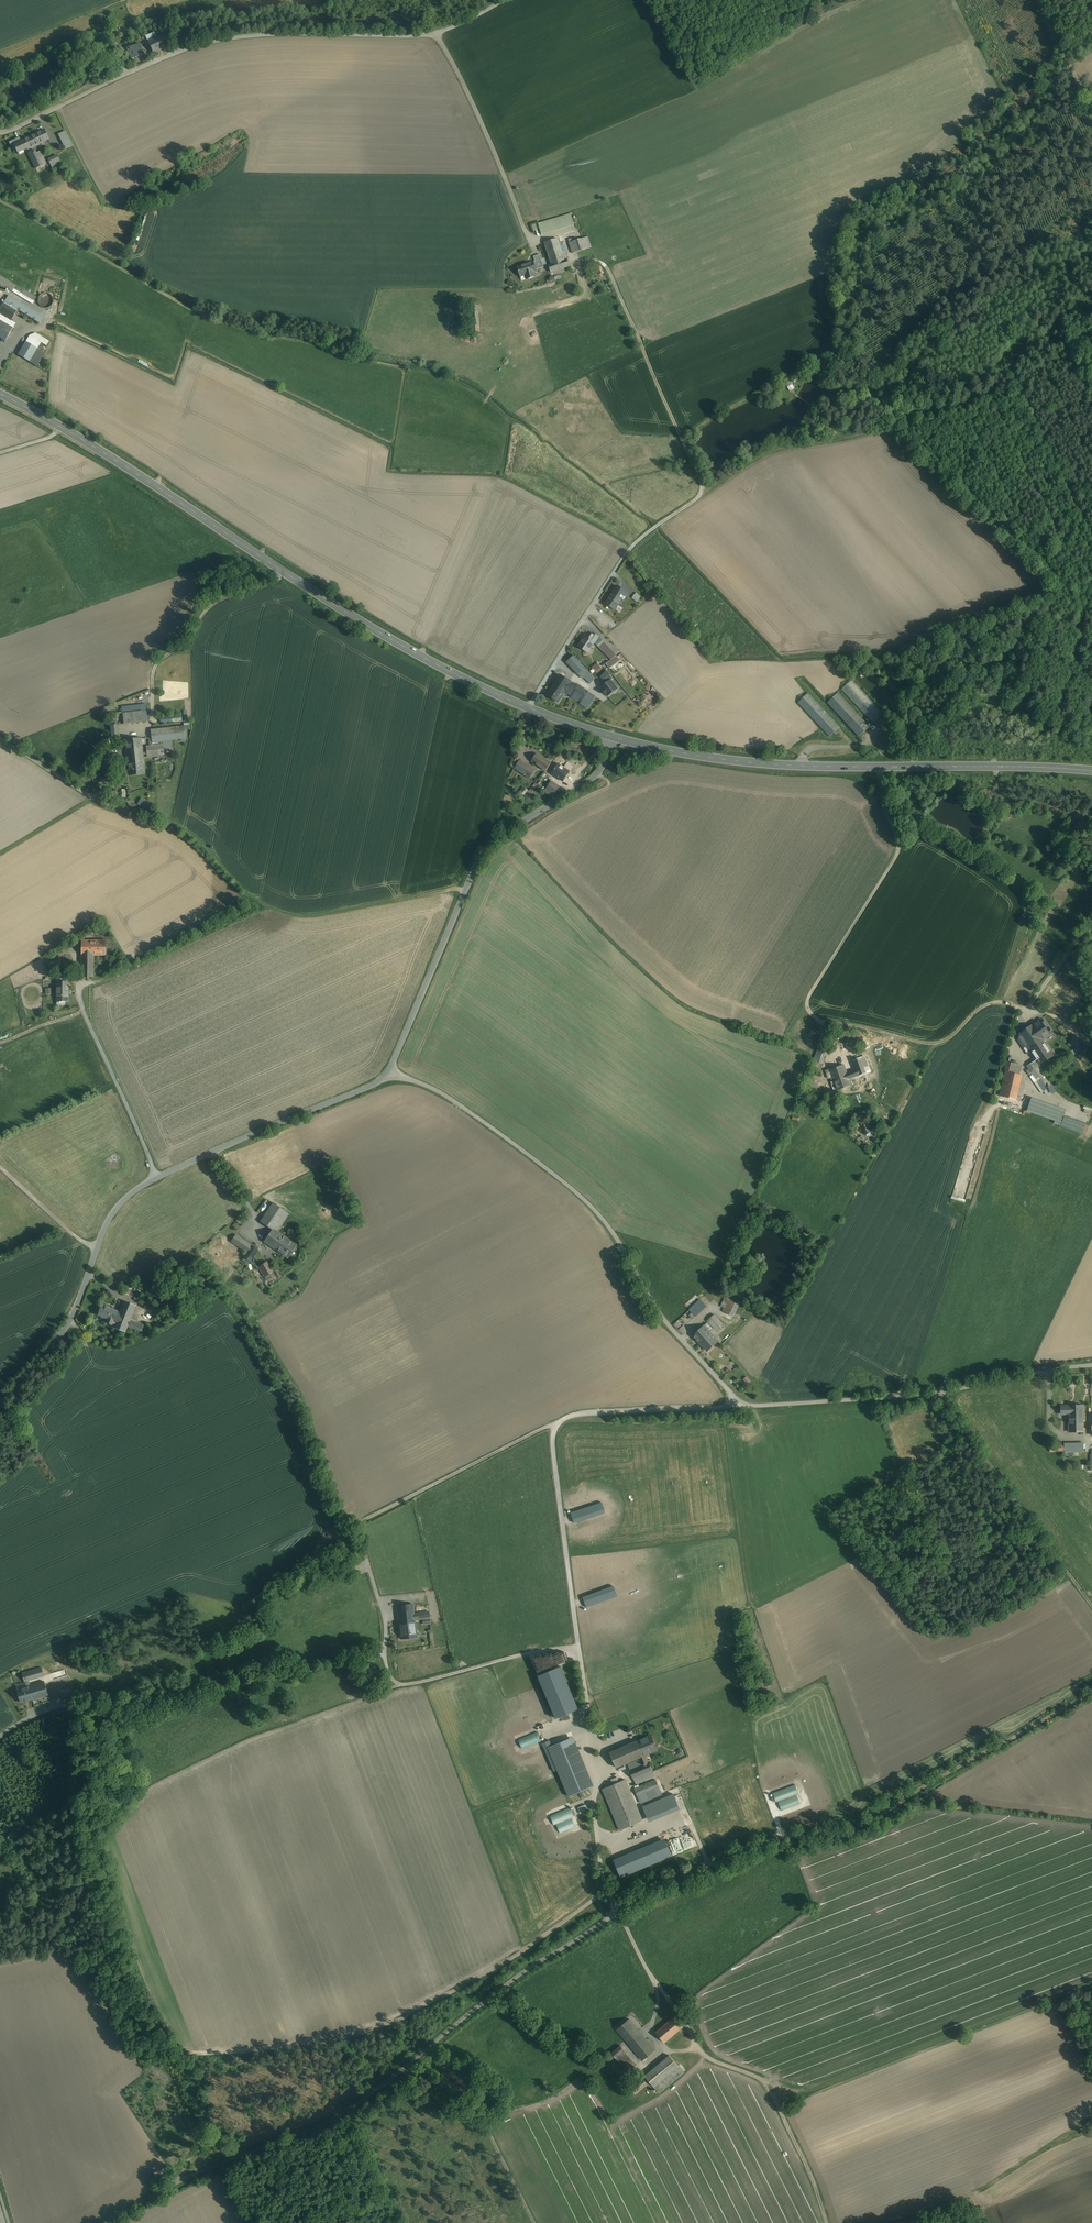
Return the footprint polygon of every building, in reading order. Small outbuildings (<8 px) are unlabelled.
[(165,34),(148,42),(154,56),(171,48),(165,34)] [(139,44),(127,49),(132,60),(144,55),(139,44)] [(48,128),(25,139),(25,140),(29,148),(27,149),(28,150),(28,149),(30,153),(28,153),(36,169),(46,163),(39,148),(35,150),(33,147),(53,137),(48,128)] [(66,149),(73,146),(67,130),(59,134),(66,149)] [(19,138),(9,143),(14,151),(17,149),(15,145),(21,142),(19,138)] [(21,142),(15,145),(17,149),(18,153),(27,149),(29,148),(25,140),(21,142)] [(61,153),(48,160),(53,170),(66,164),(61,153)] [(571,214),(538,224),(540,230),(542,235),(570,227),(574,226),(571,214)] [(588,237),(569,243),(573,254),(583,251),(591,248),(588,237)] [(558,239),(545,243),(547,252),(552,265),(568,260),(565,252),(562,253),(558,239)] [(536,264),(534,264),(537,271),(544,268),(544,267),(542,260),(540,255),(534,257),(535,262),(536,264)] [(552,265),(549,266),(551,273),(570,267),(568,260),(552,265)] [(527,265),(518,268),(521,277),(525,276),(526,279),(536,276),(535,273),(534,271),(537,271),(534,264),(527,266),(527,265)] [(32,304),(37,296),(18,284),(16,285),(0,275),(0,284),(32,304)] [(43,317),(9,295),(5,302),(20,311),(39,323),(43,317)] [(40,312),(45,312),(48,310),(51,306),(51,302),(49,298),(45,296),(41,296),(37,298),(35,301),(35,306),(37,309),(40,312)] [(11,321),(14,322),(20,311),(5,302),(0,310),(0,320),(9,325),(11,321)] [(6,340),(13,328),(9,325),(0,320),(0,337),(6,340)] [(26,342),(38,350),(43,353),(50,342),(36,333),(33,338),(29,335),(26,342)] [(38,350),(26,342),(18,355),(31,363),(38,350)] [(790,381),(785,383),(790,391),(794,388),(790,381)] [(626,592),(617,586),(615,590),(613,588),(611,592),(613,593),(622,599),(623,600),(625,597),(624,596),(626,592)] [(613,593),(606,604),(615,610),(622,599),(613,593)] [(641,596),(636,593),(632,599),(637,602),(641,596)] [(589,639),(585,636),(578,646),(587,652),(589,648),(590,649),(594,643),(595,643),(599,637),(593,633),(589,639)] [(595,643),(611,660),(606,664),(610,668),(620,660),(616,655),(599,637),(595,643)] [(585,668),(574,656),(567,662),(578,674),(585,668)] [(598,663),(593,668),(596,672),(601,668),(598,663)] [(578,674),(582,678),(586,674),(589,672),(585,668),(578,674)] [(595,679),(589,672),(586,674),(593,681),(595,679)] [(593,681),(586,674),(584,677),(590,684),(593,681)] [(571,682),(560,675),(554,684),(565,691),(571,682)] [(610,675),(603,680),(606,684),(611,680),(611,681),(613,679),(610,675)] [(611,680),(606,684),(602,687),(604,689),(602,691),(605,694),(606,693),(608,696),(613,692),(615,693),(616,692),(616,690),(617,689),(611,681),(611,680)] [(884,713),(852,680),(851,680),(841,689),(873,723),(884,713)] [(565,691),(565,692),(570,695),(569,696),(573,699),(575,695),(572,693),(577,685),(571,682),(565,691)] [(565,691),(554,684),(549,692),(547,695),(558,702),(565,692),(565,691)] [(588,691),(578,684),(577,685),(572,693),(575,695),(582,700),(588,692),(588,691)] [(582,700),(580,704),(587,709),(595,697),(588,692),(582,700)] [(840,727),(808,693),(798,702),(820,726),(830,737),(834,733),(836,731),(840,727)] [(870,727),(838,693),(827,702),(859,736),(870,727)] [(582,700),(575,695),(573,699),(580,704),(582,700)] [(146,704),(122,707),(123,713),(142,711),(147,711),(146,704)] [(142,711),(123,713),(124,724),(143,722),(142,711)] [(152,746),(142,747),(143,757),(144,758),(148,757),(147,757),(164,755),(163,745),(162,745),(162,741),(174,740),(185,739),(184,726),(151,730),(152,746)] [(141,739),(125,741),(127,757),(127,763),(129,775),(145,773),(143,757),(142,747),(141,739)] [(551,763),(537,754),(532,761),(535,763),(538,766),(546,771),(551,763)] [(535,770),(520,760),(515,768),(520,771),(529,778),(535,770)] [(565,773),(551,763),(546,771),(559,780),(565,773)] [(559,787),(551,782),(546,789),(550,792),(554,795),(559,787)] [(150,804),(145,800),(142,806),(147,810),(149,807),(149,806),(150,804)] [(1046,894),(1042,898),(1046,902),(1047,903),(1051,899),(1046,894)] [(1062,904),(1056,898),(1053,901),(1055,904),(1058,907),(1062,904)] [(106,941),(82,941),(81,977),(93,977),(94,955),(105,955),(106,941)] [(60,960),(48,963),(50,972),(62,969),(60,960)] [(65,982),(57,982),(57,1001),(68,1001),(68,982),(65,982)] [(1042,1019),(1020,1034),(1024,1041),(1028,1046),(1030,1049),(1043,1040),(1053,1033),(1042,1019)] [(1081,1041),(1074,1036),(1068,1045),(1072,1047),(1074,1045),(1078,1047),(1079,1045),(1080,1045),(1082,1042),(1081,1041)] [(1030,1049),(1032,1052),(1037,1060),(1040,1064),(1053,1055),(1043,1040),(1030,1049)] [(829,1044),(820,1041),(813,1059),(822,1062),(829,1044)] [(1030,1049),(1028,1046),(1024,1049),(1023,1049),(1025,1052),(1026,1052),(1028,1055),(1032,1052),(1030,1049)] [(1091,1052),(1084,1047),(1078,1057),(1084,1061),(1086,1059),(1091,1052)] [(865,1058),(853,1061),(855,1067),(846,1069),(845,1070),(847,1078),(869,1072),(865,1058)] [(1043,1075),(1039,1070),(1042,1068),(1040,1064),(1037,1060),(1027,1066),(1029,1069),(1026,1071),(1042,1093),(1044,1091),(1046,1095),(1053,1090),(1043,1075)] [(1022,1065),(1016,1064),(1008,1062),(1006,1072),(1019,1075),(1022,1065)] [(844,1064),(830,1068),(830,1067),(825,1069),(828,1078),(832,1077),(830,1071),(844,1067),(845,1070),(846,1069),(844,1064)] [(844,1067),(830,1071),(832,1077),(832,1079),(834,1084),(832,1084),(834,1090),(835,1090),(849,1086),(850,1086),(849,1079),(847,1080),(847,1078),(845,1070),(844,1067)] [(1019,1075),(1006,1072),(1000,1096),(1020,1101),(1024,1086),(1022,1086),(1023,1081),(1021,1081),(1022,1076),(1019,1075)] [(1043,1117),(1048,1105),(1031,1099),(1027,1111),(1043,1117)] [(1065,1111),(1048,1105),(1043,1117),(1055,1121),(1054,1122),(1054,1123),(1060,1126),(1064,1115),(1065,1111)] [(1086,1123),(1064,1115),(1060,1126),(1061,1126),(1082,1134),(1086,1123)] [(862,1124),(865,1134),(871,1132),(869,1127),(871,1127),(867,1118),(863,1119),(865,1123),(862,1124)] [(283,1237),(276,1232),(289,1214),(273,1203),(260,1222),(272,1230),(264,1241),(275,1248),(283,1237)] [(252,1246),(236,1234),(231,1242),(247,1253),(252,1246)] [(296,1245),(283,1237),(275,1248),(274,1249),(275,1250),(275,1249),(279,1251),(279,1253),(281,1254),(283,1254),(285,1255),(288,1257),(296,1245)] [(258,1250),(252,1246),(247,1253),(244,1258),(250,1262),(258,1250)] [(268,1261),(258,1267),(264,1277),(270,1273),(274,1271),(268,1261)] [(296,1289),(289,1295),(292,1297),(300,1290),(296,1286),(295,1287),(296,1289)] [(141,1292),(134,1289),(127,1287),(125,1292),(139,1298),(141,1292)] [(115,1322),(114,1326),(125,1331),(127,1325),(140,1331),(143,1323),(131,1318),(136,1304),(124,1299),(119,1313),(115,1322)] [(700,1300),(689,1310),(695,1317),(706,1306),(700,1300)] [(724,1308),(721,1315),(731,1320),(738,1304),(729,1300),(724,1308)] [(119,1313),(100,1306),(97,1315),(104,1318),(107,1319),(105,1323),(111,1325),(113,1321),(115,1322),(119,1313)] [(724,1325),(714,1314),(707,1321),(714,1328),(717,1332),(724,1325)] [(704,1326),(710,1332),(713,1329),(707,1323),(704,1326)] [(710,1332),(704,1326),(693,1336),(700,1343),(710,1333),(710,1332)] [(710,1333),(700,1343),(707,1351),(718,1341),(713,1336),(710,1333)] [(1068,1406),(1068,1413),(1069,1432),(1084,1431),(1083,1405),(1068,1405),(1068,1406)] [(1066,1442),(1066,1451),(1084,1452),(1085,1442),(1066,1442)] [(347,1569),(321,1577),(322,1583),(323,1585),(350,1577),(349,1576),(347,1569)] [(414,1601),(401,1605),(411,1638),(422,1634),(417,1620),(427,1616),(425,1610),(418,1612),(414,1601)] [(101,1661),(94,1662),(95,1662),(88,1663),(89,1670),(102,1667),(101,1661)] [(581,1709),(562,1666),(540,1676),(559,1719),(581,1709)] [(41,1667),(22,1673),(25,1681),(29,1680),(44,1676),(41,1667)] [(31,1685),(28,1686),(32,1699),(48,1695),(44,1681),(31,1685)] [(26,1687),(17,1689),(21,1703),(32,1699),(28,1686),(26,1687)] [(519,1739),(522,1748),(543,1741),(539,1732),(519,1739)] [(650,1735),(631,1743),(610,1752),(616,1767),(628,1762),(639,1758),(645,1755),(657,1750),(650,1735)] [(569,1739),(589,1788),(594,1786),(574,1737),(569,1739)] [(589,1788),(569,1739),(548,1748),(569,1796),(589,1788)] [(634,1780),(653,1772),(648,1762),(645,1755),(639,1758),(642,1765),(630,1770),(634,1780)] [(630,1770),(642,1765),(639,1760),(628,1765),(630,1770)] [(653,1772),(634,1780),(636,1784),(654,1776),(653,1772)] [(625,1780),(603,1789),(620,1830),(629,1826),(643,1820),(625,1780)] [(656,1780),(635,1789),(638,1797),(659,1788),(656,1780)] [(782,1810),(801,1804),(798,1794),(800,1793),(797,1785),(774,1792),(777,1802),(779,1801),(782,1810)] [(648,1804),(664,1797),(663,1794),(647,1801),(648,1804)] [(578,1807),(581,1813),(589,1810),(586,1804),(578,1807)] [(569,1808),(551,1815),(555,1825),(573,1817),(569,1808)] [(557,1825),(560,1833),(575,1827),(572,1819),(557,1825)] [(621,1877),(674,1857),(667,1838),(614,1857),(621,1877)] [(675,2017),(656,2032),(665,2042),(672,2036),(683,2027),(675,2017)] [(639,2030),(630,2019),(617,2029),(626,2040),(639,2030)] [(656,2050),(639,2030),(626,2040),(643,2060),(656,2050)] [(637,2064),(621,2045),(612,2053),(629,2072),(637,2064)] [(660,2064),(668,2074),(679,2066),(670,2055),(660,2064)] [(660,2064),(645,2076),(654,2086),(668,2074),(660,2064)] [(668,2074),(654,2086),(660,2093),(684,2073),(679,2066),(668,2074)] [(646,2080),(633,2089),(637,2094),(649,2086),(649,2085),(646,2080)]
